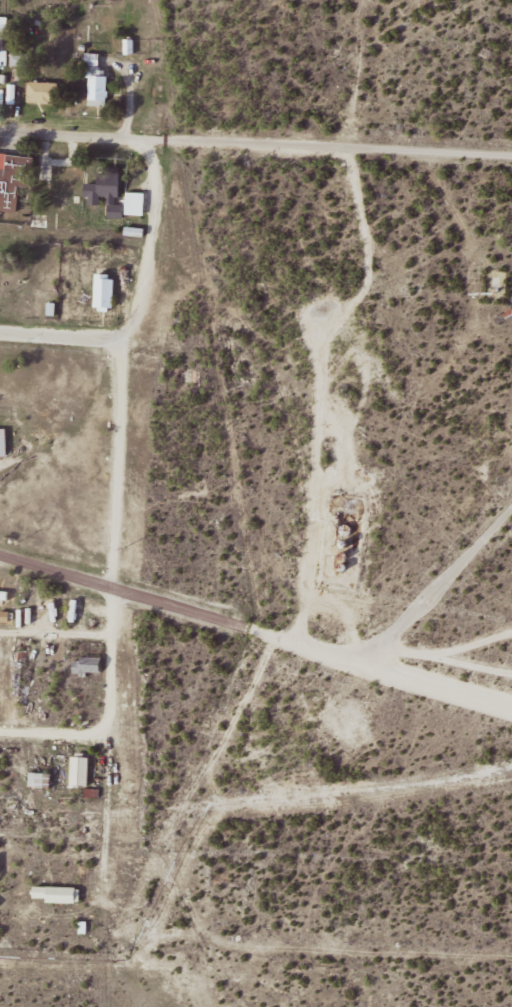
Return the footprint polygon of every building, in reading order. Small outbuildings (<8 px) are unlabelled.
[(2,33),(2,47),(9,47),(9,16),(0,16),(0,33),(2,33)] [(31,52),(12,52),(12,65),(31,65),(31,52)] [(87,105),(108,105),(109,68),(100,68),(101,53),(89,52),(87,105)] [(29,102),(60,102),(60,82),(29,82),(29,102)] [(0,152),(0,210),(19,212),(21,186),(32,187),(35,156),(0,152)] [(86,183),(86,203),(107,203),(107,218),(125,218),(125,204),(120,204),(120,172),(101,172),(100,183),(86,183)] [(127,214),(146,214),(146,192),(127,192),(127,214)] [(115,273),(96,273),(96,310),(115,310),(115,273)] [(0,428),(0,456),(8,456),(8,428),(0,428)] [(0,591),(0,600),(9,600),(9,591),(0,591)] [(102,674),(102,657),(75,657),(75,674),(102,674)] [(90,757),(72,757),(72,787),(90,787),(90,757)] [(53,774),(31,772),(30,787),(51,789),(53,774)] [(81,902),(81,887),(34,887),(34,902),(81,902)]
